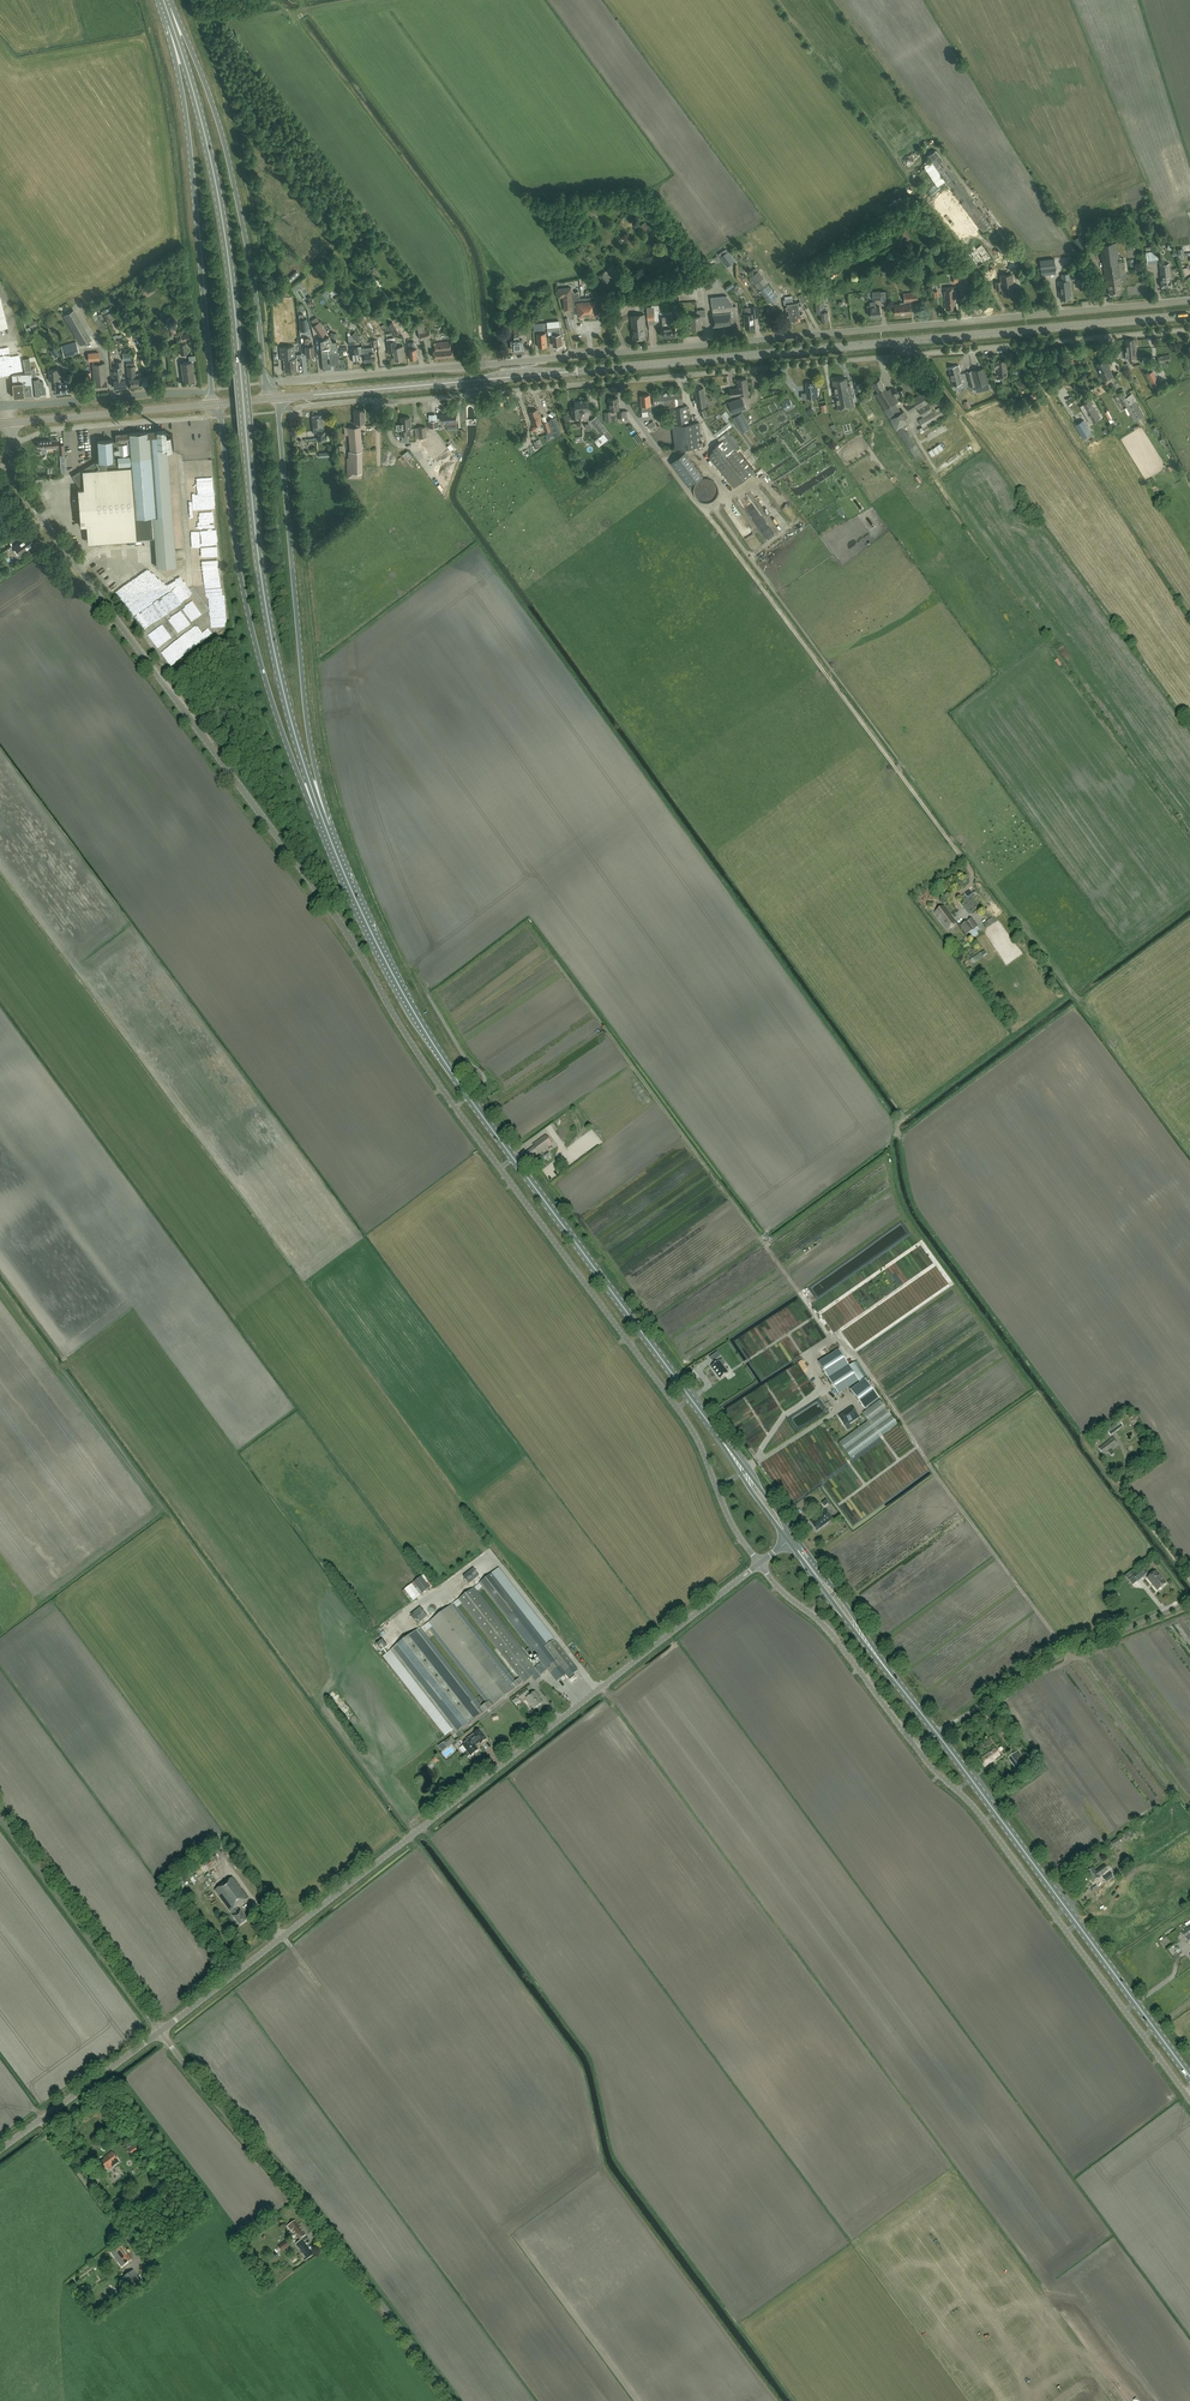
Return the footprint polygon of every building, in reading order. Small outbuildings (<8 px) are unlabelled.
[(928,156),(977,223),(983,232),(986,230),(992,225),(936,150),(928,156)] [(939,186),(929,191),(932,196),(942,191),(939,186)] [(956,196),(936,211),(966,251),(986,237),(956,196)] [(1092,223),(1087,229),(1092,233),(1096,227),(1092,223)] [(1121,281),(1126,281),(1124,262),(1120,262),(1117,242),(1100,244),(1102,260),(1103,260),(1105,279),(1107,278),(1108,289),(1109,289),(1110,294),(1121,293),(1121,288),(1122,288),(1121,281)] [(727,267),(735,260),(728,251),(726,248),(715,256),(717,259),(720,257),(727,267)] [(736,260),(745,253),(742,248),(733,254),(736,260)] [(1088,251),(1083,254),(1093,271),(1098,268),(1088,251)] [(1146,252),(1147,256),(1148,264),(1158,262),(1157,255),(1155,255),(1155,251),(1146,252)] [(1054,259),(1040,260),(1041,268),(1047,267),(1055,266),(1054,259)] [(1169,263),(1159,265),(1162,287),(1172,286),(1171,279),(1169,263)] [(1047,267),(1041,268),(1041,275),(1056,273),(1055,266),(1047,267)] [(750,277),(761,291),(769,303),(778,297),(769,285),(758,271),(755,268),(748,273),(751,276),(750,277)] [(967,282),(966,273),(962,273),(962,270),(952,271),(953,283),(958,282),(958,283),(963,283),(963,282),(967,282)] [(375,271),(370,274),(374,281),(379,278),(375,271)] [(598,276),(609,291),(616,286),(611,280),(611,281),(609,278),(609,277),(605,271),(598,276)] [(1002,289),(1003,295),(1015,294),(1013,274),(1001,275),(1001,281),(996,282),(997,290),(1002,289)] [(1070,296),(1072,295),(1070,280),(1069,274),(1061,275),(1062,281),(1058,281),(1060,298),(1061,298),(1061,299),(1070,299),(1070,298),(1070,296)] [(946,309),(957,308),(955,286),(944,287),(946,309)] [(563,297),(564,310),(572,310),(573,310),(578,309),(578,316),(597,314),(596,302),(595,298),(595,297),(580,298),(580,295),(579,292),(578,290),(575,292),(573,291),(571,289),(571,287),(558,288),(559,297),(563,297)] [(873,299),(882,299),(881,290),(872,291),(873,299)] [(909,301),(918,300),(917,291),(903,293),(904,302),(900,302),(900,304),(894,304),(895,314),(910,313),(909,301)] [(933,294),(927,297),(929,303),(936,300),(933,294)] [(727,295),(711,297),(712,305),(713,305),(713,307),(712,307),(712,308),(713,308),(714,313),(712,313),(714,326),(732,324),(732,323),(737,322),(738,324),(736,305),(733,306),(733,303),(727,295)] [(794,306),(793,303),(792,296),(783,297),(785,308),(786,308),(787,311),(786,311),(787,315),(789,322),(794,321),(793,310),(792,310),(791,307),(794,306)] [(801,301),(793,303),(794,306),(791,307),(792,310),(793,310),(794,321),(800,320),(800,318),(804,317),(803,313),(799,313),(798,306),(802,305),(801,301)] [(871,317),(881,316),(880,306),(876,307),(875,301),(870,302),(871,307),(870,307),(871,310),(870,310),(868,310),(867,311),(867,312),(867,314),(868,315),(869,315),(870,315),(871,315),(871,317)] [(821,321),(829,320),(828,311),(827,311),(826,307),(823,307),(823,302),(816,303),(817,314),(820,313),(821,321)] [(745,328),(755,327),(754,317),(759,317),(758,306),(745,308),(745,314),(744,314),(745,328)] [(701,316),(705,316),(705,309),(697,310),(698,315),(690,316),(691,328),(702,327),(701,316)] [(303,314),(298,314),(299,316),(300,331),(308,330),(307,318),(304,318),(303,314)] [(644,324),(645,324),(644,314),(631,315),(633,339),(645,338),(644,324)] [(175,327),(177,324),(177,319),(173,316),(169,317),(167,320),(167,325),(171,328),(171,332),(175,332),(175,327)] [(663,326),(662,326),(662,336),(676,335),(675,325),(674,325),(673,317),(663,318),(663,326)] [(557,346),(558,345),(562,345),(560,334),(559,320),(547,322),(548,329),(552,329),(554,346),(555,346),(557,346)] [(332,340),(322,325),(319,321),(314,325),(324,342),(320,342),(322,358),(321,358),(322,364),(323,370),(331,369),(330,364),(339,363),(337,340),(332,340)] [(519,334),(525,333),(524,321),(513,322),(515,340),(512,340),(513,350),(523,349),(522,339),(520,340),(519,334)] [(387,325),(394,335),(399,332),(392,322),(387,325)] [(534,331),(544,330),(543,322),(533,323),(534,331)] [(419,332),(421,340),(432,337),(430,329),(425,330),(423,323),(417,325),(419,332)] [(537,333),(538,347),(543,346),(543,347),(547,347),(546,346),(547,346),(546,333),(537,333)] [(306,356),(314,355),(313,345),(309,346),(309,338),(305,338),(306,346),(305,346),(306,356)] [(1125,340),(1126,344),(1130,344),(1131,353),(1128,353),(1128,355),(1128,358),(1137,357),(1135,343),(1134,339),(1125,340)] [(76,341),(61,345),(65,358),(79,354),(76,341)] [(389,352),(393,351),(395,360),(403,359),(402,356),(405,355),(403,346),(396,347),(396,341),(387,342),(389,352)] [(414,341),(408,342),(409,349),(409,350),(408,350),(409,353),(410,358),(418,357),(417,352),(418,352),(418,348),(417,348),(415,343),(414,341)] [(435,350),(433,351),(434,358),(444,357),(454,356),(453,349),(451,349),(451,341),(443,342),(435,343),(435,350)] [(181,355),(187,354),(186,344),(179,345),(181,355)] [(285,371),(296,370),(295,358),(294,346),(280,347),(281,359),(284,359),(285,371)] [(358,359),(360,359),(358,346),(350,348),(352,360),(353,360),(353,362),(359,361),(358,359)] [(365,361),(374,360),(374,352),(373,353),(372,347),(362,348),(363,353),(364,353),(365,361)] [(99,352),(88,353),(89,361),(100,360),(99,352)] [(1106,359),(1096,363),(1103,380),(1105,379),(1107,383),(1113,381),(1111,376),(1113,375),(1106,359)] [(117,366),(113,367),(114,380),(113,380),(114,387),(120,387),(126,386),(125,375),(122,376),(121,361),(117,362),(117,366)] [(1008,376),(1007,371),(1006,361),(1004,361),(998,361),(994,362),(995,367),(997,367),(998,377),(1008,376)] [(191,362),(181,363),(184,381),(193,379),(192,375),(193,374),(191,362)] [(99,364),(93,364),(95,389),(101,388),(107,388),(105,363),(99,364)] [(961,384),(962,383),(959,373),(961,373),(959,365),(948,368),(952,386),(954,386),(954,389),(955,390),(961,388),(962,387),(961,384)] [(128,386),(141,385),(140,377),(138,373),(135,373),(134,366),(127,367),(128,378),(127,378),(128,386)] [(32,374),(34,395),(46,394),(46,393),(45,387),(44,388),(43,381),(40,382),(39,378),(36,379),(35,375),(42,374),(41,367),(31,368),(32,374)] [(983,368),(972,371),(976,386),(975,386),(976,392),(990,389),(988,383),(990,383),(988,374),(985,374),(983,368)] [(70,391),(71,391),(70,382),(69,382),(61,383),(60,379),(59,379),(58,369),(48,370),(49,380),(56,380),(56,383),(55,383),(55,384),(56,392),(56,393),(57,393),(70,391)] [(972,371),(967,372),(970,384),(970,387),(975,386),(975,383),(972,371)] [(1159,384),(1153,371),(1146,374),(1154,391),(1158,389),(1157,386),(1159,384)] [(20,374),(12,375),(13,383),(14,397),(34,395),(32,374),(20,375),(20,374)] [(995,383),(1001,382),(1000,379),(998,379),(996,374),(992,375),(993,380),(994,380),(995,383)] [(837,408),(854,405),(850,385),(848,385),(846,377),(832,380),(837,408)] [(731,396),(748,394),(747,385),(748,385),(747,379),(737,380),(738,388),(730,389),(731,396)] [(884,409),(898,402),(890,389),(887,390),(880,379),(873,383),(878,391),(875,394),(877,397),(884,409)] [(806,382),(807,392),(801,393),(802,398),(817,397),(816,388),(815,388),(815,382),(806,382)] [(698,407),(706,406),(704,387),(696,388),(697,393),(696,394),(698,407)] [(1120,392),(1118,393),(1121,398),(1123,402),(1126,408),(1130,414),(1134,422),(1145,416),(1132,394),(1128,396),(1124,390),(1123,388),(1119,391),(1120,392)] [(918,409),(935,399),(929,389),(912,399),(913,401),(906,406),(909,412),(917,408),(918,409)] [(675,449),(701,446),(698,422),(689,423),(687,405),(683,405),(682,391),(652,394),(654,406),(670,404),(675,449)] [(1038,391),(1030,395),(1032,401),(1041,396),(1038,391)] [(650,395),(641,395),(642,406),(642,411),(647,411),(651,410),(651,405),(650,395)] [(746,409),(745,404),(742,397),(728,402),(733,414),(746,409)] [(619,410),(618,398),(609,398),(610,411),(619,410)] [(785,409),(786,411),(793,407),(789,399),(781,403),(785,409)] [(579,401),(581,413),(585,413),(585,411),(588,410),(587,401),(582,401),(582,400),(579,401)] [(971,406),(968,400),(964,403),(964,404),(962,405),(964,410),(971,406)] [(1082,405),(1080,406),(1090,423),(1092,422),(1100,417),(1097,410),(1097,411),(1095,408),(1093,405),(1094,405),(1091,400),(1082,405)] [(575,402),(575,407),(570,407),(572,418),(581,417),(581,413),(579,401),(575,402)] [(932,403),(929,404),(929,403),(918,409),(923,417),(918,420),(925,431),(931,428),(929,424),(945,415),(940,407),(933,410),(935,409),(932,403)] [(809,415),(815,411),(811,407),(806,411),(809,415)] [(551,420),(548,421),(542,423),(538,409),(530,412),(534,426),(540,424),(541,427),(544,426),(547,434),(545,435),(547,440),(555,437),(554,435),(561,433),(556,417),(551,419),(551,420)] [(347,478),(361,478),(361,473),(362,473),(362,451),(363,451),(360,423),(365,422),(364,410),(354,410),(356,427),(348,427),(350,452),(348,452),(348,459),(347,459),(347,478)] [(901,411),(889,419),(896,430),(908,423),(905,418),(908,416),(904,410),(901,411)] [(628,419),(627,411),(619,412),(620,420),(628,419)] [(732,418),(726,411),(721,415),(727,422),(732,418)] [(456,413),(451,414),(442,414),(442,421),(447,421),(447,424),(457,423),(456,413)] [(317,428),(317,432),(318,441),(325,441),(324,431),(323,431),(322,427),(323,427),(321,415),(320,415),(313,416),(312,416),(313,428),(317,428)] [(739,415),(732,418),(742,433),(747,430),(739,415)] [(596,416),(591,421),(602,435),(596,439),(601,445),(608,439),(608,440),(613,437),(596,416)] [(402,424),(397,425),(397,430),(402,430),(402,435),(408,435),(412,435),(411,429),(410,417),(401,418),(402,424)] [(653,432),(658,429),(653,421),(652,422),(651,420),(647,422),(653,432)] [(1084,420),(1079,423),(1082,427),(1078,430),(1083,438),(1091,433),(1084,420)] [(730,422),(714,434),(717,438),(733,425),(730,422)] [(419,438),(427,437),(426,427),(418,428),(419,438)] [(916,458),(922,453),(907,431),(906,432),(903,427),(897,431),(900,436),(901,436),(916,458)] [(583,436),(582,432),(583,432),(582,428),(574,430),(576,438),(583,436)] [(154,537),(157,566),(175,565),(174,535),(167,452),(172,451),(171,438),(166,438),(166,430),(138,432),(115,434),(115,443),(114,443),(113,440),(97,441),(99,461),(96,461),(73,475),(81,489),(78,489),(81,525),(84,525),(87,531),(88,543),(94,542),(96,545),(99,543),(98,542),(136,539),(137,539),(154,537)] [(728,430),(724,434),(726,437),(735,448),(739,445),(728,430)] [(633,436),(638,443),(643,439),(638,432),(633,436)] [(711,454),(710,457),(718,467),(734,487),(754,471),(735,448),(726,437),(713,448),(715,450),(711,454)] [(420,438),(420,448),(434,447),(434,438),(420,438)] [(39,447),(55,446),(55,449),(60,449),(60,454),(65,454),(64,444),(58,445),(58,439),(38,441),(39,447)] [(533,448),(542,444),(540,439),(531,442),(533,448)] [(703,476),(685,452),(671,463),(689,487),(703,476)] [(722,475),(720,478),(728,486),(731,484),(722,475)] [(746,506),(750,503),(746,497),(742,500),(746,506)] [(1019,513),(1013,519),(1016,523),(1022,516),(1019,513)] [(34,544),(28,536),(14,546),(20,555),(34,544)] [(9,550),(12,547),(13,547),(10,543),(1,549),(4,553),(9,550)] [(166,568),(170,574),(181,568),(179,564),(172,568),(170,566),(166,568)] [(174,608),(171,601),(168,602),(165,596),(160,598),(167,611),(174,608)] [(212,630),(206,633),(209,638),(215,635),(212,630)] [(967,901),(970,909),(976,906),(973,898),(967,901)] [(948,930),(957,924),(944,906),(935,913),(948,930)] [(966,935),(978,926),(972,918),(960,926),(966,935)] [(981,952),(970,960),(973,964),(983,957),(981,952)] [(539,1154),(552,1145),(546,1136),(535,1144),(537,1146),(526,1154),(530,1160),(539,1154)] [(820,1364),(823,1369),(841,1359),(833,1344),(814,1355),(819,1364),(820,1364)] [(720,1379),(728,1373),(723,1366),(725,1364),(722,1360),(720,1362),(720,1361),(719,1361),(717,1359),(721,1356),(717,1352),(710,1358),(713,1362),(715,1364),(711,1367),(711,1368),(711,1367),(720,1379)] [(864,1379),(854,1362),(849,1366),(859,1381),(860,1382),(864,1379)] [(725,1368),(729,1373),(735,1370),(730,1364),(725,1368)] [(859,1381),(849,1366),(829,1379),(838,1394),(859,1381)] [(850,1390),(865,1409),(879,1398),(864,1379),(860,1382),(850,1390)] [(804,1393),(808,1391),(806,1388),(813,1385),(810,1380),(800,1384),(804,1393)] [(795,1389),(791,1391),(788,1393),(791,1398),(798,1394),(795,1389)] [(830,1398),(824,1400),(826,1408),(832,1407),(830,1398)] [(897,1424),(880,1401),(862,1414),(868,1422),(839,1443),(850,1458),(897,1424)] [(848,1410),(838,1416),(844,1425),(849,1422),(849,1423),(858,1417),(852,1407),(848,1409),(848,1410)] [(1110,1435),(1118,1430),(1114,1424),(1106,1429),(1110,1435)] [(1111,1450),(1119,1444),(1113,1437),(1107,1442),(1099,1448),(1104,1456),(1109,1452),(1112,1450),(1111,1450)] [(811,1522),(817,1530),(832,1519),(826,1510),(811,1522)] [(1138,1581),(1145,1575),(1141,1569),(1133,1575),(1138,1581)] [(493,1705),(523,1682),(524,1683),(532,1677),(537,1673),(539,1675),(547,1669),(550,1674),(559,1667),(564,1673),(574,1665),(554,1640),(550,1643),(494,1571),(479,1583),(541,1663),(534,1668),(507,1634),(510,1632),(474,1587),(458,1599),(496,1648),(494,1650),(517,1680),(512,1683),(451,1605),(428,1623),(489,1701),(479,1709),(418,1630),(389,1652),(451,1731),(453,1729),(457,1734),(493,1705)] [(1152,1575),(1147,1578),(1157,1590),(1166,1583),(1156,1571),(1155,1572),(1154,1571),(1151,1573),(1152,1575)] [(540,1677),(539,1675),(537,1673),(532,1677),(535,1681),(540,1677)] [(524,1696),(534,1709),(542,1703),(537,1696),(538,1696),(535,1692),(530,1695),(528,1693),(529,1693),(526,1690),(518,1695),(521,1699),(524,1696)] [(471,1756),(479,1750),(476,1746),(480,1743),(481,1744),(487,1739),(479,1730),(474,1734),(473,1733),(466,1739),(467,1742),(463,1745),(467,1751),(464,1753),(467,1757),(470,1755),(471,1756)] [(993,1760),(1000,1755),(996,1748),(980,1759),(985,1766),(993,1761),(993,1760)] [(1016,1769),(1025,1762),(1017,1751),(1008,1757),(1016,1769)] [(1112,1842),(1115,1847),(1125,1840),(1122,1835),(1112,1842)] [(1099,1876),(1108,1870),(1104,1865),(1096,1872),(1093,1868),(1086,1873),(1093,1882),(1100,1877),(1099,1876)] [(219,1873),(214,1876),(218,1883),(223,1880),(219,1873)] [(1106,1882),(1113,1877),(1110,1873),(1103,1878),(1106,1882)] [(239,1925),(246,1920),(240,1911),(239,1912),(235,1907),(248,1898),(232,1877),(214,1890),(230,1911),(234,1916),(233,1917),(239,1925)] [(132,2155),(138,2151),(134,2145),(128,2150),(132,2155)] [(108,2170),(119,2161),(112,2151),(104,2157),(105,2158),(95,2166),(100,2173),(107,2169),(108,2170)] [(114,2209),(120,2204),(117,2199),(110,2203),(114,2209)] [(299,2240),(306,2234),(295,2220),(287,2226),(291,2231),(292,2230),(299,2240)] [(307,2259),(313,2255),(302,2239),(296,2243),(307,2259)] [(281,2251),(289,2245),(286,2241),(278,2247),(281,2251)] [(124,2264),(131,2259),(124,2250),(125,2249),(122,2244),(111,2252),(115,2257),(118,2255),(124,2264)] [(121,2279),(129,2290),(140,2282),(132,2271),(121,2279)]
